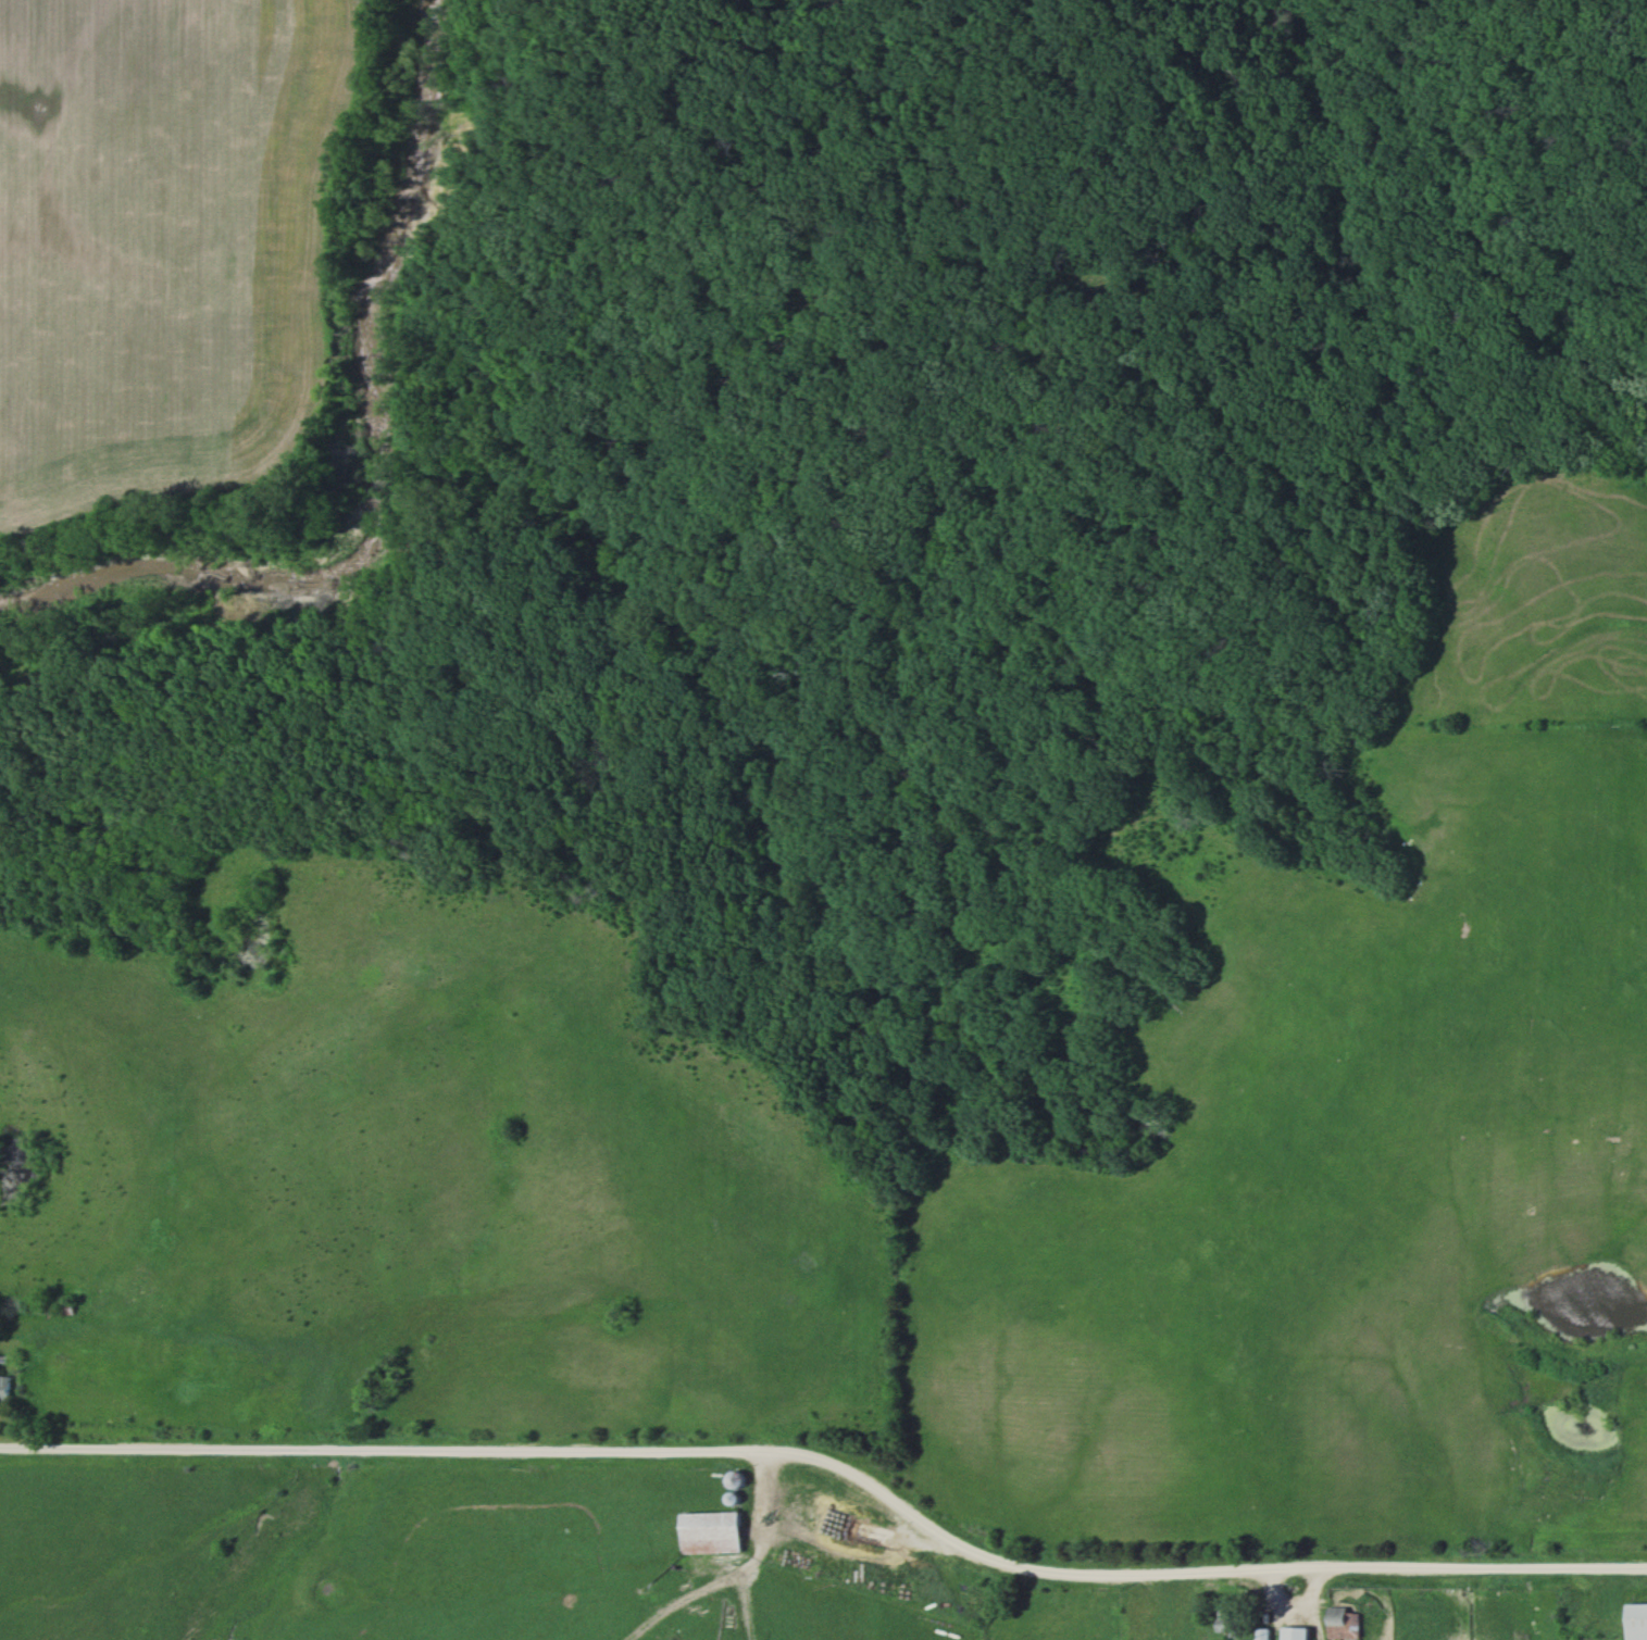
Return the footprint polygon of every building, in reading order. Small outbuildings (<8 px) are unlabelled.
[(11,1376),(0,1376),(0,1400),(11,1400),(11,1376)] [(721,1472),(721,1488),(741,1488),(741,1472),(721,1472)] [(674,1512),(675,1553),(739,1552),(739,1511),(674,1512)] [(1620,1603),(1620,1639),(1646,1639),(1646,1603),(1620,1603)] [(1343,1607),(1322,1607),(1322,1637),(1355,1637),(1355,1611),(1343,1611),(1343,1607)] [(1305,1628),(1276,1627),(1276,1639),(1305,1639),(1305,1628)] [(1253,1629),(1253,1639),(1267,1639),(1267,1629),(1253,1629)]
